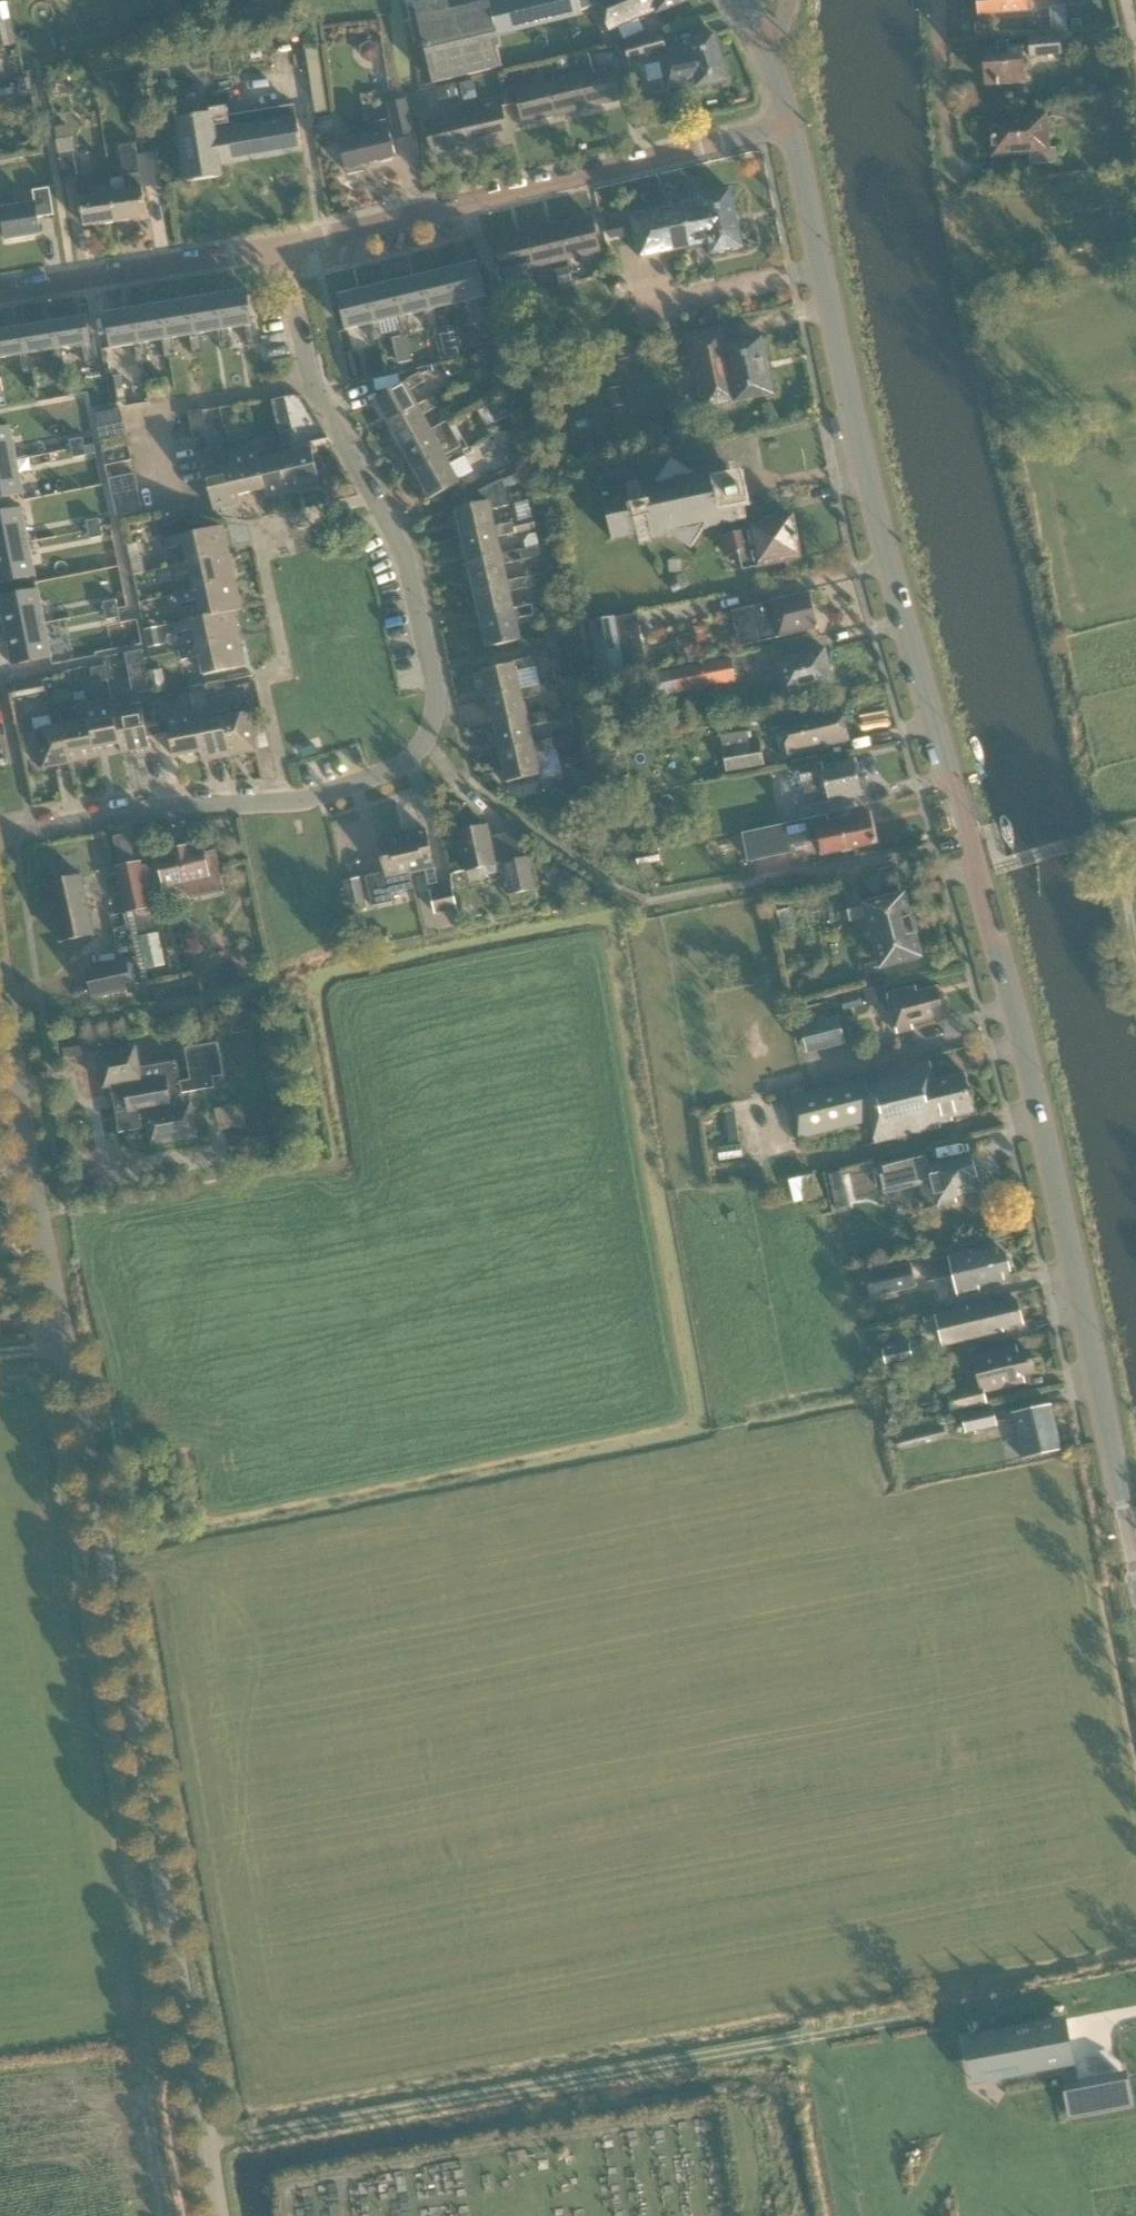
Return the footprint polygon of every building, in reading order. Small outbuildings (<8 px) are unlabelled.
[(414,4),(418,18),(433,83),(501,67),(496,45),(502,44),(500,36),(582,16),(581,16),(582,15),(581,11),(591,6),(588,0),(496,0),(489,2),(489,1),(449,10),(447,0),(431,0),(414,4)] [(598,3),(610,31),(656,12),(657,14),(685,2),(685,0),(596,0),(598,3)] [(978,15),(1028,11),(1027,0),(976,0),(978,15)] [(1070,2),(1053,3),(1054,26),(1072,25),(1070,2)] [(11,20),(0,22),(0,47),(16,44),(11,20)] [(716,35),(712,33),(712,35),(689,42),(687,41),(686,44),(686,46),(665,51),(661,35),(626,44),(630,60),(658,53),(666,90),(694,84),(695,88),(698,90),(699,88),(726,82),(728,83),(730,80),(728,79),(715,36),(716,35)] [(1064,55),(1063,36),(1030,38),(1031,57),(1064,55)] [(380,57),(380,47),(370,42),(362,47),(362,57),(371,63),(380,57)] [(1009,47),(1008,42),(992,43),(993,48),(980,49),(983,85),(1024,81),(1021,45),(1009,47)] [(315,116),(328,114),(317,47),(304,50),(315,116)] [(594,70),(580,73),(588,108),(620,100),(612,66),(594,70)] [(580,73),(548,81),(556,116),(588,108),(580,73)] [(23,92),(33,90),(31,78),(21,80),(23,92)] [(464,101),(479,98),(475,81),(460,84),(464,101)] [(523,123),(556,116),(548,81),(515,89),(523,123)] [(451,98),(460,96),(457,85),(449,86),(451,98)] [(414,137),(406,99),(386,104),(394,141),(414,137)] [(501,104),(463,114),(471,146),(509,137),(501,104)] [(1054,117),(1068,115),(1067,105),(1053,106),(1054,117)] [(211,113),(177,119),(188,182),(223,176),(221,166),(224,166),(225,162),(232,161),(234,164),(303,153),(297,117),(296,118),(294,106),(227,118),(227,119),(215,121),(215,120),(214,120),(213,113),(211,113)] [(433,155),(471,146),(463,114),(425,123),(433,155)] [(1047,150),(1044,115),(990,119),(994,159),(1009,157),(1009,154),(1031,152),(1032,164),(1053,162),(1052,150),(1047,150)] [(390,129),(388,120),(372,123),(375,133),(339,141),(346,171),(396,159),(389,129),(390,129)] [(150,123),(137,125),(139,138),(152,136),(150,123)] [(69,126),(55,128),(59,152),(72,150),(69,126)] [(136,144),(120,147),(125,174),(127,174),(141,172),(138,154),(136,144)] [(72,150),(59,152),(64,180),(77,178),(72,150)] [(129,189),(111,192),(116,221),(147,216),(143,187),(141,172),(127,174),(129,189)] [(116,221),(111,192),(93,195),(90,180),(77,182),(84,226),(116,221)] [(54,215),(49,188),(33,190),(35,202),(1,208),(7,241),(41,235),(38,217),(54,215)] [(742,248),(730,190),(699,196),(700,202),(631,216),(633,225),(637,247),(640,257),(709,244),(712,254),(742,248)] [(592,217),(559,225),(567,260),(600,252),(592,217)] [(608,224),(611,238),(625,235),(622,221),(608,224)] [(527,233),(535,267),(567,260),(559,225),(527,233)] [(535,267),(527,233),(495,240),(503,275),(535,267)] [(458,304),(461,303),(479,299),(483,317),(492,315),(487,295),(486,296),(478,262),(450,269),(458,304)] [(556,270),(560,285),(573,282),(569,267),(556,270)] [(458,304),(450,269),(422,275),(430,310),(434,309),(450,305),(455,324),(466,322),(461,303),(458,304)] [(430,310),(422,275),(394,282),(402,317),(407,316),(423,312),(428,331),(438,328),(434,309),(430,310)] [(402,317),(394,282),(366,289),(374,323),(379,322),(396,318),(401,338),(411,335),(407,316),(402,317)] [(374,323),(366,289),(338,295),(346,330),(369,325),(373,344),(384,341),(379,322),(374,323)] [(224,330),(227,330),(245,327),(248,345),(257,344),(254,324),(253,324),(247,290),(219,295),(224,330)] [(224,330),(219,295),(190,300),(196,335),(200,334),(217,331),(220,351),(231,349),(227,330),(224,330)] [(196,335),(190,300),(162,304),(168,339),(172,338),(189,336),(192,355),(203,354),(200,334),(196,335)] [(168,339),(162,304),(134,309),(139,344),(145,343),(161,341),(164,360),(176,358),(172,338),(168,339)] [(148,363),(145,343),(139,344),(134,309),(105,314),(111,349),(134,345),(137,365),(148,363)] [(60,349),(62,348),(82,345),(85,361),(96,359),(93,342),(91,342),(86,316),(55,322),(60,349)] [(60,349),(55,322),(24,327),(28,354),(31,353),(51,350),(53,366),(65,364),(62,348),(60,349)] [(24,327),(0,331),(0,359),(20,355),(22,371),(34,369),(31,353),(28,354),(24,327)] [(719,334),(718,327),(687,333),(701,408),(773,394),(762,339),(723,346),(721,333),(719,334)] [(619,360),(630,358),(628,348),(617,351),(619,360)] [(351,379),(366,376),(360,350),(345,353),(351,379)] [(498,386),(512,379),(506,366),(492,373),(498,386)] [(375,400),(389,425),(420,408),(418,405),(410,390),(425,381),(420,372),(403,382),(405,384),(401,386),(375,400)] [(125,402),(122,375),(106,377),(111,404),(125,402)] [(399,375),(376,380),(378,390),(401,386),(399,375)] [(608,389),(612,407),(623,405),(620,387),(608,389)] [(420,408),(389,425),(402,450),(433,433),(431,430),(423,415),(439,406),(434,397),(418,405),(420,408)] [(286,399),(273,401),(277,417),(290,415),(286,399)] [(496,424),(510,416),(501,400),(487,408),(496,424)] [(97,426),(123,421),(120,408),(94,413),(96,426),(97,426)] [(192,431),(207,428),(203,410),(189,413),(192,431)] [(100,439),(126,434),(123,421),(97,426),(96,426),(99,440),(100,439)] [(461,446),(463,451),(468,448),(463,438),(458,441),(447,421),(431,430),(433,433),(402,450),(415,475),(446,458),(445,455),(461,446)] [(0,428),(0,464),(17,460),(10,426),(0,428)] [(285,453),(293,492),(320,486),(312,447),(294,451),(290,431),(279,433),(284,454),(285,453)] [(499,458),(517,454),(513,431),(495,435),(499,458)] [(103,452),(129,447),(126,434),(100,439),(99,440),(102,453),(103,452)] [(264,489),(266,498),(293,492),(285,453),(284,454),(268,457),(263,437),(252,439),(253,443),(254,443),(256,450),(265,489),(264,489)] [(83,438),(70,441),(72,449),(85,447),(83,438)] [(239,495),(240,495),(264,489),(265,489),(256,450),(254,443),(253,443),(227,449),(231,465),(232,465),(239,495)] [(446,458),(415,475),(429,499),(460,482),(450,464),(466,455),(463,451),(461,446),(445,455),(446,458)] [(85,447),(72,449),(73,458),(87,455),(85,447)] [(103,452),(102,453),(105,466),(131,460),(129,447),(103,452)] [(232,465),(231,465),(215,469),(211,449),(201,451),(214,510),(242,504),(240,495),(239,495),(232,465)] [(690,471),(671,459),(659,478),(642,481),(627,471),(626,470),(599,476),(604,501),(605,501),(614,541),(651,533),(652,540),(672,536),(691,548),(703,529),(737,522),(732,499),(741,497),(738,484),(729,486),(725,463),(690,471)] [(0,464),(0,499),(24,494),(17,460),(0,464)] [(111,496),(138,490),(134,473),(108,479),(111,496)] [(455,510),(462,538),(496,530),(495,526),(492,509),(509,505),(503,479),(484,489),(488,503),(455,510)] [(138,490),(111,496),(116,516),(142,511),(138,490)] [(0,513),(0,548),(29,542),(22,508),(0,513)] [(802,558),(792,515),(748,525),(749,531),(723,537),(727,555),(740,552),(743,568),(756,565),(757,567),(802,558)] [(516,533),(535,529),(533,518),(514,522),(516,533)] [(100,519),(87,521),(88,530),(102,528),(100,519)] [(503,557),(502,553),(498,537),(516,533),(513,522),(495,526),(496,530),(462,538),(468,565),(503,557)] [(183,545),(187,563),(230,554),(224,526),(163,539),(165,550),(183,545)] [(102,528),(88,530),(90,539),(103,536),(102,528)] [(0,548),(0,583),(35,576),(29,542),(0,548)] [(140,555),(137,542),(127,544),(133,575),(145,573),(141,554),(140,555)] [(503,557),(468,565),(474,593),(509,585),(508,581),(504,564),(522,560),(519,549),(502,553),(503,557)] [(190,573),(193,590),(236,581),(230,554),(187,563),(169,567),(171,577),(190,573)] [(509,585),(474,593),(480,620),(515,612),(514,608),(510,592),(528,588),(525,577),(508,581),(509,585)] [(196,600),(199,617),(234,611),(242,609),(236,581),(193,590),(175,594),(177,604),(196,600)] [(0,597),(0,603),(6,631),(45,623),(38,589),(0,597)] [(753,606),(760,640),(778,636),(778,637),(818,627),(809,593),(771,602),(753,606)] [(116,600),(103,603),(105,611),(118,609),(116,600)] [(515,612),(480,620),(487,648),(521,640),(517,619),(534,615),(532,604),(514,608),(515,612)] [(118,609),(105,611),(107,620),(120,617),(118,609)] [(193,630),(197,646),(240,638),(234,611),(199,617),(172,623),(175,634),(193,630)] [(614,616),(587,621),(598,681),(625,676),(624,675),(614,618),(614,616)] [(45,623),(6,631),(12,665),(52,658),(45,623)] [(149,648),(162,646),(158,627),(146,630),(149,648)] [(246,666),(240,638),(197,646),(178,650),(181,661),(199,657),(204,676),(246,666)] [(133,689),(149,686),(142,650),(126,653),(133,689)] [(832,681),(824,650),(776,661),(783,693),(832,681)] [(521,689),(517,671),(534,667),(532,658),(513,662),(513,664),(481,672),(487,700),(521,692),(521,689)] [(734,681),(730,658),(656,673),(660,696),(734,681)] [(109,681),(107,666),(96,667),(98,682),(109,681)] [(167,691),(162,669),(148,672),(152,693),(167,691)] [(62,725),(63,724),(54,678),(43,680),(43,677),(9,684),(12,699),(27,696),(28,700),(40,698),(39,693),(46,692),(52,727),(35,731),(42,769),(70,764),(62,725)] [(224,681),(215,683),(218,697),(227,695),(224,681)] [(549,682),(539,685),(541,695),(552,693),(549,682)] [(215,683),(206,685),(209,699),(218,697),(215,683)] [(521,692),(487,700),(494,727),(528,720),(527,716),(523,699),(541,695),(539,685),(521,689),(521,692)] [(131,710),(116,714),(120,744),(122,753),(149,748),(145,724),(156,722),(149,686),(133,689),(128,690),(131,710)] [(568,705),(575,704),(572,687),(566,688),(568,705)] [(190,693),(180,695),(183,708),(193,706),(190,693)] [(218,697),(229,756),(256,751),(249,712),(231,715),(227,695),(218,697)] [(86,702),(95,749),(120,744),(116,714),(112,697),(86,702)] [(212,719),(196,722),(195,722),(201,752),(200,752),(202,762),(229,756),(218,697),(209,699),(212,719)] [(79,721),(63,724),(62,725),(70,764),(97,758),(95,749),(86,702),(85,699),(75,701),(79,721)] [(174,758),(200,752),(201,752),(195,722),(196,722),(193,706),(183,708),(165,712),(174,758)] [(547,724),(565,720),(562,708),(545,712),(547,722),(547,724)] [(847,739),(840,709),(782,723),(789,753),(847,739)] [(528,720),(494,727),(500,755),(534,747),(533,743),(530,726),(547,722),(545,712),(527,716),(528,720)] [(749,743),(747,731),(719,736),(726,772),(764,765),(759,742),(749,743)] [(551,739),(533,743),(534,747),(500,755),(506,782),(541,774),(536,754),(553,750),(551,739)] [(822,762),(798,767),(802,785),(807,806),(829,801),(862,794),(854,760),(823,767),(822,762)] [(617,795),(633,791),(630,775),(613,778),(617,795)] [(826,816),(744,834),(749,861),(791,852),(789,845),(819,839),(822,854),(841,850),(844,852),(851,850),(853,847),(877,842),(873,824),(865,826),(862,815),(827,823),(826,816)] [(495,865),(487,826),(458,832),(466,871),(495,865)] [(426,830),(402,835),(410,873),(425,869),(428,885),(437,883),(426,830)] [(134,831),(117,835),(123,862),(140,858),(134,831)] [(413,888),(410,873),(402,835),(378,840),(385,872),(365,877),(372,907),(393,902),(391,893),(413,888)] [(187,853),(186,847),(173,850),(174,855),(158,859),(160,864),(150,866),(155,886),(164,884),(164,885),(170,883),(192,898),(223,891),(214,852),(204,854),(203,849),(187,853)] [(648,852),(636,854),(638,866),(652,863),(650,852),(648,852)] [(535,889),(528,857),(503,862),(509,894),(535,889)] [(140,863),(117,868),(127,912),(150,907),(146,888),(141,868),(140,863)] [(94,934),(81,875),(48,882),(61,941),(94,934)] [(367,910),(360,878),(342,882),(349,914),(367,910)] [(456,910),(451,886),(429,890),(434,915),(456,910)] [(921,956),(904,893),(863,904),(880,967),(921,956)] [(374,946),(390,943),(387,930),(372,934),(374,946)] [(147,969),(166,965),(159,933),(140,937),(147,969)] [(142,986),(136,960),(128,962),(127,960),(85,969),(91,997),(142,986)] [(870,984),(882,981),(877,961),(865,964),(870,984)] [(887,994),(885,985),(864,990),(868,1006),(889,1001),(898,1033),(913,1029),(911,1024),(944,1015),(936,987),(917,992),(915,986),(887,994)] [(846,1010),(862,1005),(859,991),(842,996),(846,1010)] [(828,1002),(801,1010),(804,1022),(831,1014),(828,1002)] [(846,1043),(840,1016),(801,1026),(808,1053),(846,1043)] [(222,1075),(216,1043),(185,1049),(190,1080),(179,1082),(175,1061),(139,1068),(136,1046),(97,1053),(103,1088),(111,1086),(119,1132),(147,1127),(150,1145),(197,1137),(191,1102),(183,1103),(181,1093),(213,1087),(212,1077),(222,1075)] [(934,1081),(929,1062),(859,1079),(790,1096),(800,1138),(870,1121),(875,1143),(939,1127),(938,1123),(951,1120),(951,1117),(973,1111),(964,1074),(934,1081)] [(219,1107),(224,1129),(249,1123),(245,1102),(219,1107)] [(730,1142),(740,1141),(738,1127),(728,1128),(730,1142)] [(253,1151),(270,1148),(269,1136),(251,1139),(253,1151)] [(929,1166),(925,1153),(882,1163),(885,1175),(880,1176),(884,1193),(920,1185),(925,1208),(936,1205),(936,1207),(956,1202),(955,1198),(979,1192),(975,1178),(977,1178),(971,1156),(929,1166)] [(793,1176),(797,1199),(822,1195),(818,1172),(793,1176)] [(842,1172),(829,1175),(833,1192),(846,1189),(842,1172)] [(998,1255),(997,1249),(971,1255),(970,1252),(949,1257),(958,1296),(979,1292),(978,1285),(1004,1279),(1002,1273),(1010,1271),(1006,1253),(998,1255)] [(915,1287),(909,1263),(866,1274),(872,1298),(915,1287)] [(1023,1324),(1017,1299),(968,1311),(967,1307),(936,1314),(941,1334),(943,1345),(969,1339),(1003,1331),(1003,1329),(1023,1324)] [(882,1350),(885,1364),(912,1359),(909,1345),(882,1350)] [(1018,1354),(1016,1346),(973,1356),(980,1387),(948,1395),(952,1411),(987,1402),(984,1392),(1025,1382),(1023,1375),(1035,1373),(1030,1351),(1018,1354)] [(1061,1449),(1052,1405),(1012,1413),(1022,1458),(1061,1449)] [(997,1426),(993,1407),(962,1414),(966,1434),(997,1426)] [(1053,2021),(972,2037),(979,2073),(1019,2065),(1020,2072),(1070,2062),(1064,2027),(1054,2029),(1053,2021)] [(1129,2104),(1123,2075),(1114,2076),(1114,2078),(1101,2080),(1101,2079),(1097,2079),(1098,2081),(1085,2084),(1085,2082),(1075,2084),(1080,2113),(1129,2104)]
